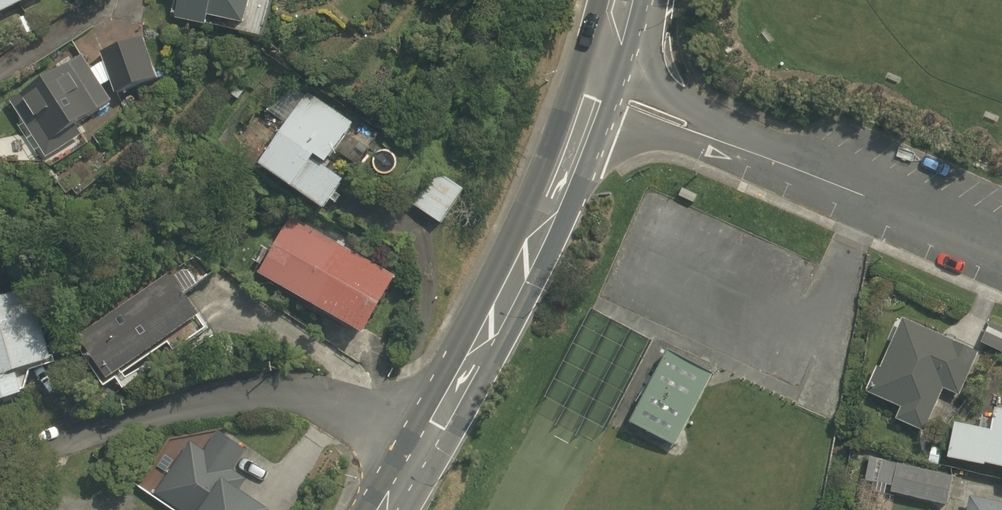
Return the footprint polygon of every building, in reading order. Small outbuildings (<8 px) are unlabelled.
[(29,0),(0,0),(0,15),(29,0)] [(207,28),(209,20),(245,28),(245,26),(251,0),(179,0),(174,21),(207,28)] [(103,53),(118,95),(160,80),(145,38),(103,53)] [(11,102),(52,169),(91,145),(79,126),(114,105),(85,57),(11,102)] [(258,165),(327,212),(348,181),(326,166),(355,123),(274,67),(250,102),(285,126),(258,165)] [(407,202),(441,224),(463,191),(428,169),(407,202)] [(260,276),(366,336),(398,279),(292,219),(260,276)] [(171,269),(188,294),(217,275),(189,254),(171,269)] [(79,336),(110,382),(203,318),(172,273),(79,336)] [(27,397),(20,374),(56,363),(34,290),(0,301),(0,405),(27,397)] [(896,420),(925,433),(944,391),(960,398),(979,355),(903,321),(903,320),(870,395),(901,409),(896,420)] [(634,422),(677,445),(715,374),(671,351),(634,422)] [(1001,469),(1001,411),(995,410),(991,432),(955,425),(949,459),(1001,469)] [(949,506),(950,506),(955,477),(899,466),(900,461),(871,455),(866,482),(892,488),(891,494),(949,506)] [(248,480),(209,460),(195,487),(234,507),(248,480)] [(971,497),(968,509),(1001,509),(1001,504),(971,497)]
